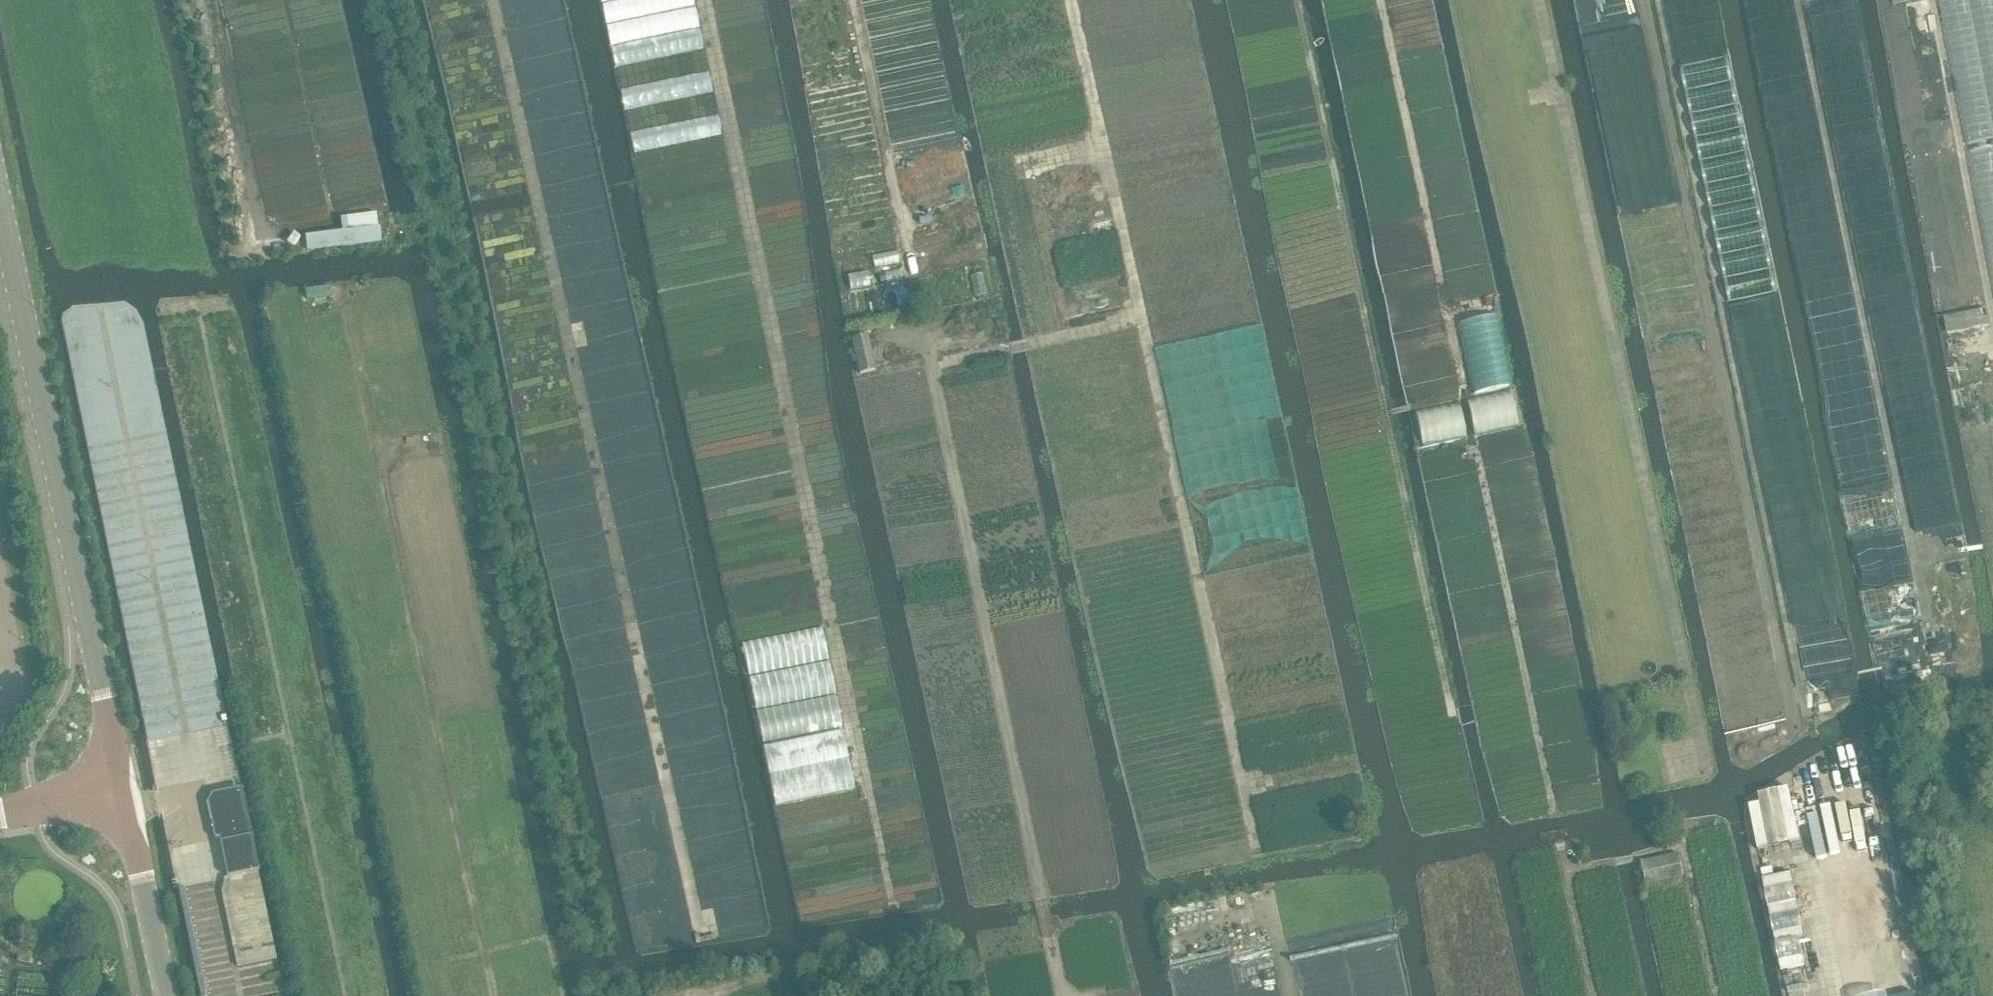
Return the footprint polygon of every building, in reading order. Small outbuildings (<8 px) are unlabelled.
[(343,232),(305,236),(307,252),(382,243),(380,227),(378,227),(376,214),(341,218),(343,232)] [(1947,334),(1990,325),(1987,310),(1944,319),(1947,334)] [(853,339),(859,374),(875,371),(869,336),(853,339)] [(215,813),(210,814),(216,841),(220,840),(228,879),(259,872),(260,872),(243,789),(223,794),(224,799),(219,799),(217,801),(215,803),(214,806),(215,813)] [(1645,885),(1682,877),(1677,853),(1640,861),(1645,885)] [(42,944),(43,950),(49,952),(54,949),(53,942),(47,940),(42,944)] [(20,954),(18,962),(28,964),(29,956),(20,954)]
